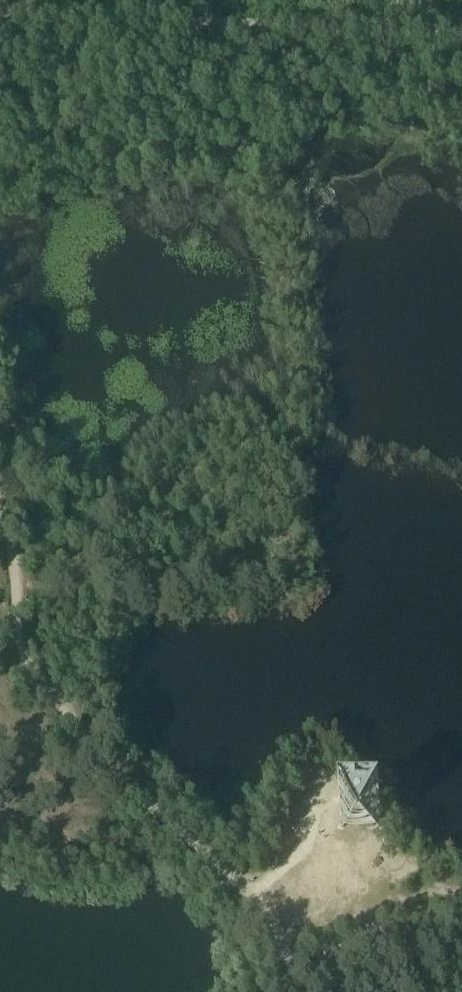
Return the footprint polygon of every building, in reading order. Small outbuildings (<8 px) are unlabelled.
[(382,805),(341,805),(348,817),(360,839),(382,805)]
